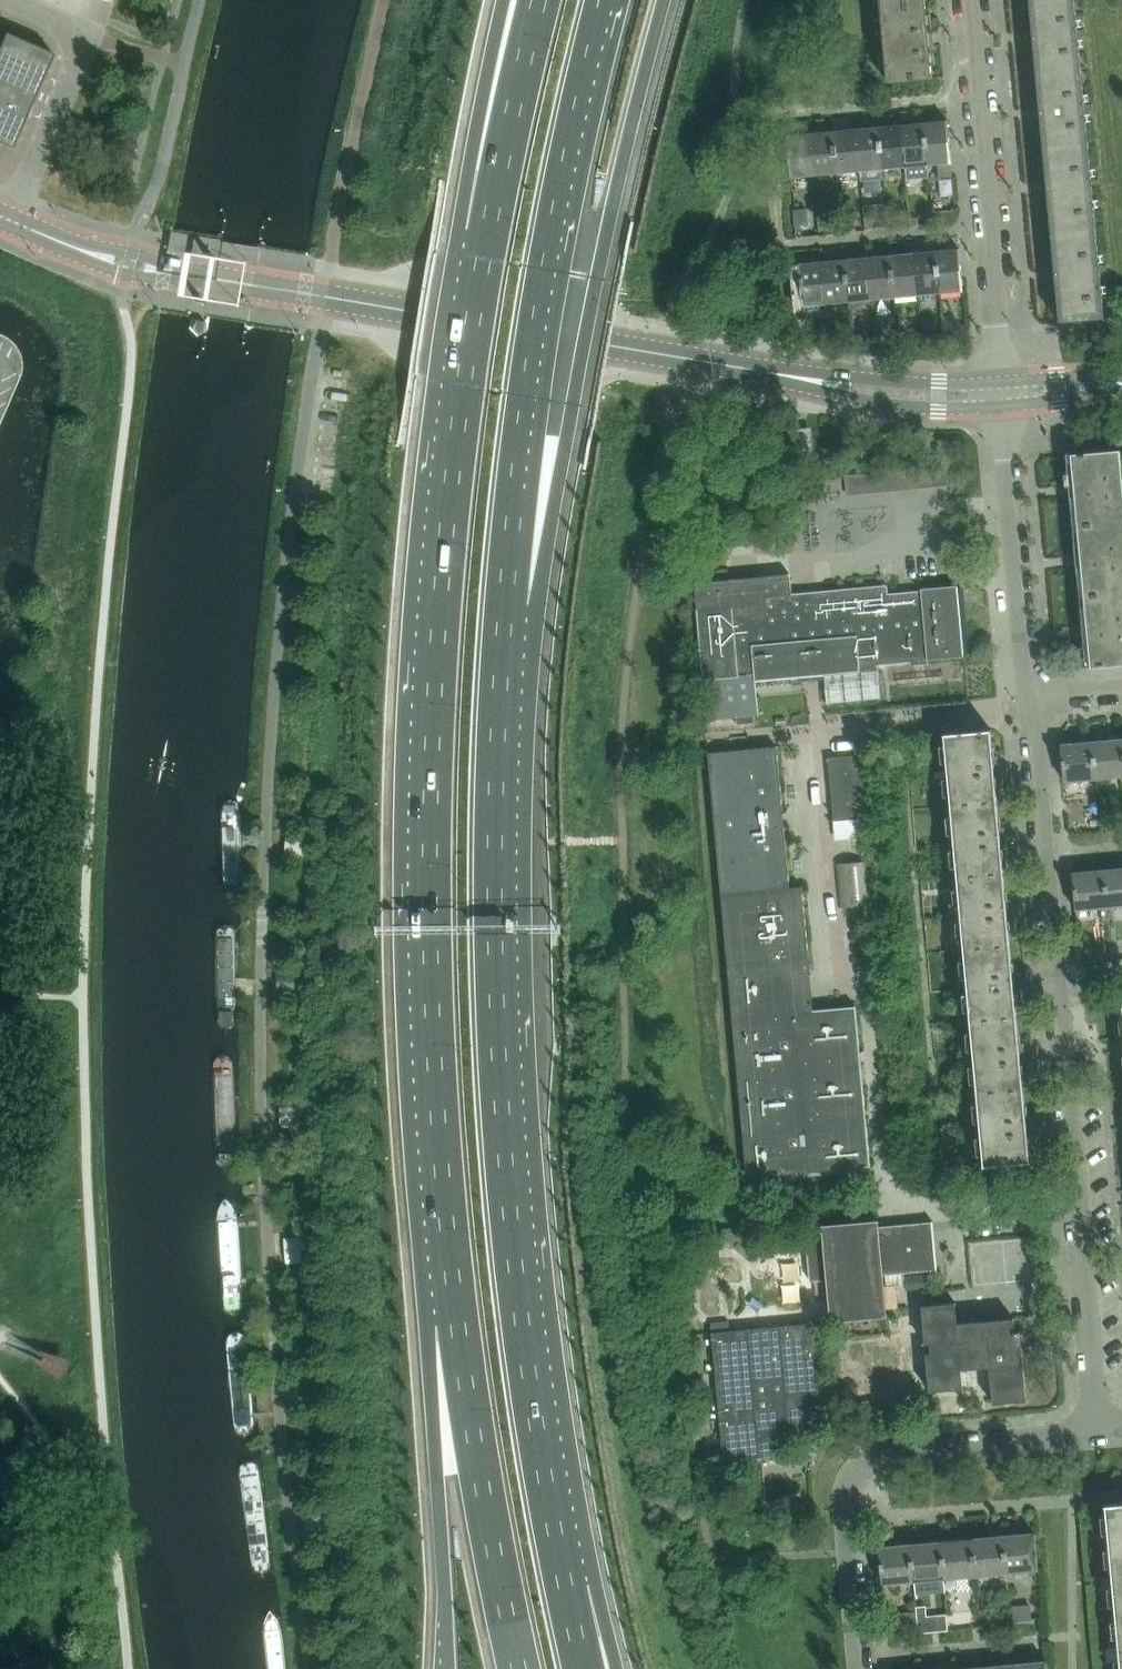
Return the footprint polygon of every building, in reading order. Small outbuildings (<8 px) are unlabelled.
[(1077,31),(1074,0),(1030,4),(1037,83),(1082,79),(1078,37),(1086,36),(1085,30),(1077,31)] [(928,34),(925,4),(881,8),(888,83),(933,79),(930,47),(934,47),(933,34),(928,34)] [(14,142),(53,53),(5,32),(0,43),(0,142),(12,147),(14,142)] [(1044,163),(1089,159),(1085,111),(1093,110),(1092,104),(1084,104),(1082,79),(1037,83),(1044,163)] [(953,178),(947,120),(924,123),(928,164),(938,163),(939,179),(953,178)] [(928,164),(924,123),(901,125),(905,166),(928,164)] [(905,166),(901,125),(879,127),(882,168),(905,166)] [(882,168),(879,127),(856,129),(860,171),(882,168)] [(860,171),(856,129),(834,131),(838,173),(860,171)] [(838,173),(834,131),(811,134),(814,175),(838,173)] [(814,175),(811,134),(787,136),(791,177),(814,175)] [(1091,181),(1089,159),(1044,163),(1052,242),(1096,238),(1092,186),(1100,185),(1099,180),(1091,181)] [(794,209),(795,226),(809,225),(808,208),(794,209)] [(947,212),(933,212),(933,223),(948,222),(947,212)] [(918,218),(909,219),(910,227),(918,227),(918,218)] [(1052,242),(1059,322),(1104,318),(1099,270),(1107,270),(1107,264),(1099,264),(1096,238),(1052,242)] [(940,293),(963,291),(959,249),(936,251),(940,293)] [(936,251),(913,253),(917,295),(940,293),(936,251)] [(913,253),(891,255),(895,297),(917,295),(913,253)] [(895,297),(891,255),(868,257),(872,300),(895,297)] [(872,300),(868,257),(845,259),(849,302),(850,311),(873,309),(872,300)] [(791,258),(782,258),(783,272),(792,272),(791,258)] [(845,259),(823,261),(826,304),(849,302),(845,259)] [(826,304),(823,261),(799,264),(802,306),(826,304)] [(204,320),(195,318),(190,326),(197,333),(205,329),(204,320)] [(934,318),(922,319),(922,330),(935,329),(934,318)] [(956,320),(944,320),(945,334),(957,334),(956,320)] [(871,324),(860,325),(861,336),(872,335),(871,324)] [(793,460),(813,459),(811,432),(790,433),(793,460)] [(1121,520),(1121,483),(1119,450),(1071,454),(1078,524),(1121,520)] [(909,471),(896,472),(898,491),(911,490),(909,471)] [(1121,591),(1121,520),(1078,524),(1084,595),(1121,591)] [(727,580),(694,583),(696,609),(703,680),(706,680),(706,687),(709,719),(758,715),(755,688),(755,681),(823,675),(823,676),(826,705),(880,699),(878,671),(877,660),(927,656),(927,660),(963,657),(956,586),(921,589),(921,592),(888,595),(887,585),(821,591),(801,593),(799,593),(791,594),(789,574),(778,575),(759,577),(759,579),(732,581),(732,579),(727,580)] [(1121,664),(1121,591),(1084,595),(1091,667),(1121,664)] [(943,734),(950,806),(997,801),(991,729),(943,734)] [(1095,778),(1121,776),(1121,740),(1092,742),(1095,778)] [(1060,745),(1064,781),(1095,778),(1092,742),(1060,745)] [(787,890),(775,748),(710,754),(747,1178),(871,1167),(857,1007),(816,1011),(805,889),(787,890)] [(833,821),(867,818),(861,755),(828,758),(833,821)] [(950,806),(956,878),(1004,873),(997,801),(950,806)] [(242,808),(221,807),(218,901),(239,901),(242,808)] [(309,861),(310,838),(288,837),(286,858),(309,861)] [(872,905),(868,861),(834,864),(838,908),(872,905)] [(1121,905),(1121,869),(1104,871),(1108,906),(1121,905)] [(1075,910),(1108,906),(1104,871),(1072,874),(1075,910)] [(956,878),(963,950),(1011,945),(1004,873),(956,878)] [(234,925),(212,926),(214,1034),(236,1033),(234,925)] [(1017,1017),(1011,945),(963,950),(970,1021),(1017,1017)] [(301,989),(301,974),(282,975),(282,990),(301,989)] [(970,1021),(976,1093),(1024,1089),(1017,1017),(970,1021)] [(230,1055),(207,1056),(212,1170),(235,1169),(230,1055)] [(1030,1161),(1024,1089),(976,1093),(983,1166),(1030,1161)] [(304,1109),(284,1110),(284,1125),(304,1124),(304,1109)] [(222,1323),(245,1322),(237,1185),(214,1186),(222,1323)] [(824,1232),(805,1234),(809,1282),(826,1280),(830,1323),(887,1317),(883,1276),(937,1271),(932,1222),(931,1222),(877,1227),(877,1222),(878,1222),(878,1220),(822,1225),(822,1227),(823,1227),(824,1232)] [(288,1243),(290,1260),(309,1258),(308,1241),(315,1241),(314,1230),(283,1232),(285,1243),(288,1243)] [(924,1276),(905,1277),(906,1290),(925,1289),(924,1276)] [(955,1303),(921,1306),(929,1393),(964,1390),(963,1371),(989,1368),(992,1403),(1026,1400),(1020,1331),(1014,1331),(1013,1318),(957,1324),(955,1303)] [(729,1322),(710,1323),(711,1332),(729,1330),(729,1322)] [(723,1461),(741,1459),(783,1455),(780,1421),(788,1420),(788,1429),(823,1426),(814,1324),(711,1333),(723,1461)] [(246,1329),(225,1331),(233,1436),(255,1434),(246,1329)] [(858,1415),(871,1413),(869,1401),(856,1402),(858,1415)] [(762,1461),(749,1462),(751,1483),(764,1482),(762,1461)] [(259,1463),(239,1465),(250,1575),(270,1573),(259,1463)] [(1104,1504),(1111,1576),(1121,1575),(1121,1503),(1104,1504)] [(1033,1532),(1001,1535),(1005,1571),(1037,1568),(1033,1532)] [(974,1574),(1005,1571),(1001,1535),(970,1538),(974,1574)] [(943,1577),(974,1574),(970,1538),(940,1541),(943,1577)] [(912,1580),(943,1577),(940,1541),(909,1544),(912,1580)] [(878,1547),(881,1583),(912,1580),(909,1544),(878,1547)] [(1111,1576),(1118,1648),(1121,1648),(1121,1575),(1111,1576)] [(1031,1605),(1012,1606),(1013,1621),(1031,1620),(1031,1605)] [(1109,1608),(1096,1609),(1097,1619),(1110,1618),(1109,1608)] [(262,1611),(268,1668),(286,1668),(280,1610),(262,1611)] [(885,1614),(887,1636),(899,1634),(898,1613),(885,1614)] [(929,1616),(917,1617),(918,1632),(930,1631),(929,1616)] [(327,1662),(344,1660),(342,1646),(325,1649),(327,1662)]
